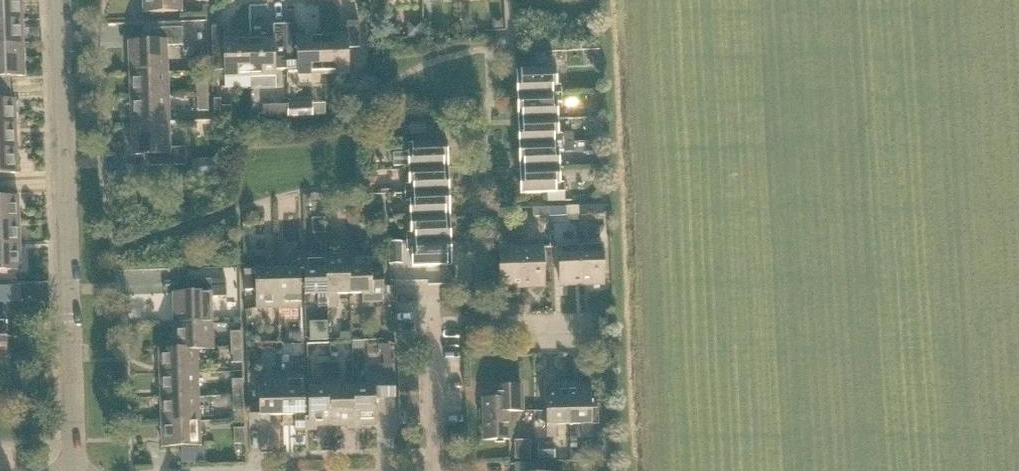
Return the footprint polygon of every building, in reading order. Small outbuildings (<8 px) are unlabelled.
[(22,21),(22,0),(0,0),(0,21),(22,21)] [(181,0),(143,0),(143,12),(182,11),(181,0)] [(503,29),(503,19),(492,19),(493,30),(503,29)] [(23,48),(22,21),(0,21),(0,49),(23,48)] [(408,34),(422,34),(422,21),(407,21),(408,34)] [(323,35),(324,73),(350,72),(349,49),(360,48),(359,22),(347,23),(347,34),(323,35)] [(287,69),(298,69),(298,74),(324,73),(323,35),(298,35),(298,24),(286,25),(287,69)] [(274,36),(249,37),(251,76),(276,75),(276,69),(287,69),(286,25),(274,25),(274,36)] [(251,76),(249,37),(225,38),(224,27),(212,27),(213,53),(224,53),(225,77),(251,76)] [(128,41),(129,69),(168,68),(168,46),(181,45),(181,28),(143,30),(143,41),(128,41)] [(10,87),(9,75),(24,75),(23,48),(0,49),(0,87),(10,87)] [(542,52),(519,53),(519,67),(535,67),(534,61),(543,61),(542,52)] [(129,69),(130,98),(169,97),(168,68),(129,69)] [(517,72),(518,96),(561,95),(561,86),(556,86),(556,70),(517,72)] [(196,80),(197,96),(207,95),(206,80),(196,80)] [(0,87),(0,124),(15,123),(15,98),(10,99),(10,87),(0,87)] [(207,95),(197,96),(198,110),(207,110),(207,95)] [(518,96),(519,121),(558,119),(557,104),(561,104),(561,95),(518,96)] [(169,97),(130,98),(131,126),(170,125),(169,97)] [(214,100),(215,118),(232,117),(231,107),(221,107),(221,100),(214,100)] [(288,117),(326,116),(326,107),(313,108),(313,102),(288,103),(287,105),(288,117)] [(252,118),(264,117),(263,106),(263,105),(251,105),(252,118)] [(287,105),(263,106),(264,117),(264,118),(288,117),(287,105)] [(519,121),(519,145),(563,144),(563,143),(562,134),(558,134),(558,119),(519,121)] [(421,130),(421,122),(397,123),(397,130),(421,130)] [(16,148),(15,123),(0,124),(0,148),(16,148)] [(170,125),(131,126),(132,155),(147,154),(147,165),(185,164),(185,147),(171,147),(170,125)] [(563,143),(575,142),(575,134),(562,134),(563,143)] [(575,142),(563,143),(563,144),(563,152),(575,152),(575,142)] [(448,168),(447,143),(404,145),(404,153),(408,153),(409,169),(448,168)] [(519,145),(520,169),(520,170),(560,168),(559,152),(563,152),(563,144),(519,145)] [(0,148),(0,173),(17,172),(16,148),(0,148)] [(212,173),(212,165),(201,165),(201,174),(212,173)] [(405,185),(405,194),(449,192),(448,168),(409,169),(410,184),(405,185)] [(521,194),(549,193),(549,202),(564,202),(564,184),(560,184),(560,168),(520,170),(521,194)] [(378,179),(378,172),(363,172),(362,185),(375,185),(375,179),(378,179)] [(450,217),(450,216),(449,192),(405,194),(405,202),(410,202),(411,218),(450,217)] [(19,221),(18,196),(0,196),(0,221),(19,221)] [(588,216),(605,215),(605,206),(588,207),(588,216)] [(580,207),(566,207),(549,208),(550,217),(565,216),(565,220),(581,220),(580,207)] [(550,217),(549,208),(533,209),(533,217),(550,217)] [(498,219),(515,218),(515,209),(498,210),(498,219)] [(451,241),(450,217),(411,218),(411,233),(407,234),(407,243),(451,241)] [(19,221),(0,221),(0,245),(19,244),(19,221)] [(451,241),(407,243),(407,251),(412,251),(412,267),(452,266),(451,241)] [(0,245),(0,270),(20,269),(19,244),(0,245)] [(602,245),(581,246),(582,286),(604,285),(602,245)] [(582,286),(581,246),(559,247),(560,287),(582,286)] [(521,248),(523,288),(544,287),(543,247),(521,248)] [(501,289),(523,288),(521,248),(499,249),(501,289)] [(349,253),(342,253),(342,256),(327,257),(328,308),(338,308),(337,295),(350,295),(349,253)] [(356,255),(356,253),(349,253),(350,295),(363,294),(363,307),(373,306),(373,303),(383,302),(383,288),(383,278),(372,278),(372,270),(372,255),(356,255)] [(318,295),(318,308),(328,308),(327,257),(312,257),(312,254),(304,254),(304,295),(318,295)] [(290,255),(291,270),(278,271),(279,309),(302,309),(300,255),(290,255)] [(245,291),(256,291),(257,310),(279,309),(278,271),(266,271),(265,258),(255,259),(244,259),(245,291)] [(383,269),(372,270),(372,278),(383,278),(383,269)] [(173,294),(174,322),(212,321),(211,297),(227,297),(226,280),(187,281),(187,293),(173,294)] [(396,287),(383,288),(383,302),(396,302),(396,287)] [(175,350),(197,350),(213,349),(212,321),(174,322),(175,350)] [(328,340),(328,328),(311,329),(312,340),(328,340)] [(242,332),(231,333),(231,348),(242,348),(242,332)] [(301,333),(288,333),(289,343),(302,342),(301,333)] [(304,344),(282,344),(282,356),(304,355),(304,344)] [(394,370),(389,346),(378,345),(377,352),(382,352),(386,371),(394,370)] [(231,363),(243,362),(242,348),(231,348),(231,363)] [(198,373),(197,350),(175,350),(159,351),(160,375),(198,373)] [(399,374),(419,374),(419,362),(399,362),(399,374)] [(321,364),(322,376),(322,389),(308,389),(309,430),(317,430),(317,427),(332,427),(331,364),(321,364)] [(354,388),(341,389),(340,364),(331,364),(332,427),(347,427),(347,429),(354,429),(354,388)] [(282,366),(282,377),(291,377),(291,366),(282,366)] [(160,375),(161,399),(199,397),(198,373),(160,375)] [(366,375),(366,388),(354,388),(354,429),(362,429),(362,427),(377,426),(376,399),(388,398),(396,398),(395,374),(366,375)] [(419,383),(419,374),(399,374),(399,383),(419,383)] [(282,377),(260,378),(260,400),(249,400),(249,424),(260,424),(260,429),(271,429),(270,416),(283,415),(282,377)] [(291,377),(282,377),(283,415),(295,415),(296,431),(306,431),(305,377),(291,377)] [(232,380),(232,396),(243,396),(243,380),(232,380)] [(399,394),(419,393),(419,383),(399,383),(399,394)] [(570,425),(582,425),(582,437),(592,438),(592,425),(599,425),(598,409),(592,409),(591,386),(575,386),(576,383),(568,384),(570,425)] [(557,438),(557,426),(570,425),(568,384),(561,384),(561,387),(546,387),(547,439),(557,438)] [(509,412),(523,412),(522,388),(496,388),(497,400),(484,401),(484,440),(509,439),(509,412)] [(420,404),(419,393),(399,394),(400,404),(420,404)] [(243,396),(232,396),(233,410),(244,410),(243,396)] [(199,397),(161,399),(161,423),(199,422),(199,397)] [(420,414),(420,404),(400,404),(400,415),(420,414)] [(420,425),(420,414),(400,415),(400,425),(420,425)] [(199,422),(161,423),(162,447),(200,446),(199,422)] [(234,444),(245,444),(244,428),(233,429),(234,444)] [(618,437),(607,437),(608,449),(618,449),(618,437)] [(531,441),(515,441),(516,461),(532,460),(531,441)] [(535,446),(536,462),(549,461),(548,445),(535,446)] [(570,449),(570,461),(583,461),(582,453),(577,449),(570,449)]
